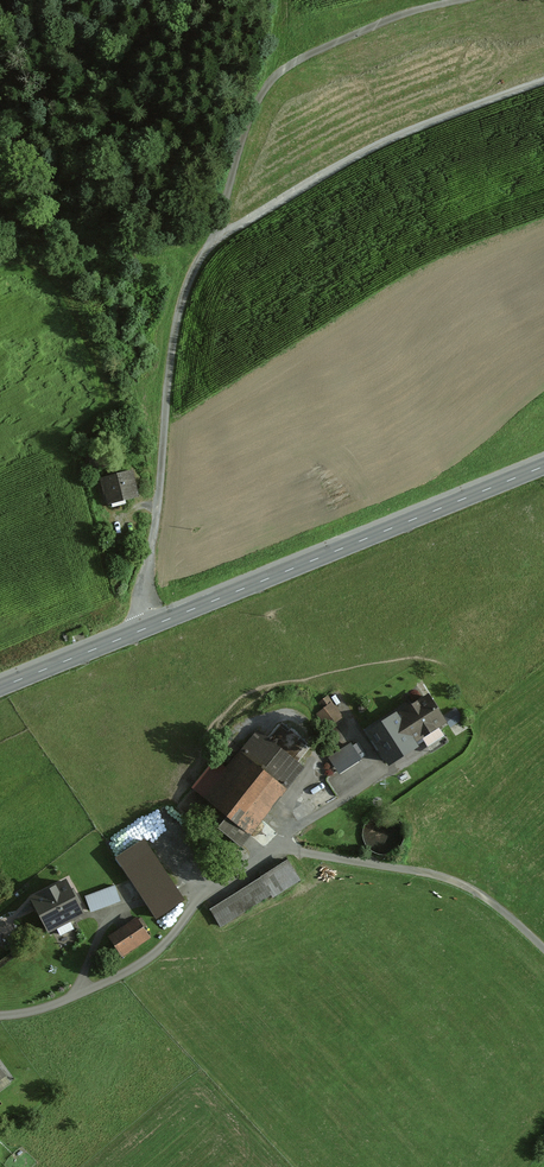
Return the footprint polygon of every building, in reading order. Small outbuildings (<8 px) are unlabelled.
[(130,471),(97,479),(104,508),(136,500),(130,471)] [(424,695),(364,733),(386,768),(418,748),(414,743),(443,725),(424,695)] [(319,707),(327,724),(345,715),(337,698),(319,707)] [(213,763),(190,791),(245,836),(301,768),(257,731),(223,772),(213,763)] [(351,740),(328,756),(340,773),(363,756),(351,740)] [(330,786),(337,797),(347,791),(340,780),(330,786)] [(155,917),(184,899),(145,835),(115,853),(155,917)] [(296,879),(285,861),(210,907),(222,925),(296,879)] [(48,936),(84,917),(65,881),(29,900),(48,936)] [(91,910),(121,899),(115,882),(85,893),(91,910)] [(124,955),(152,937),(138,915),(110,933),(124,955)]
